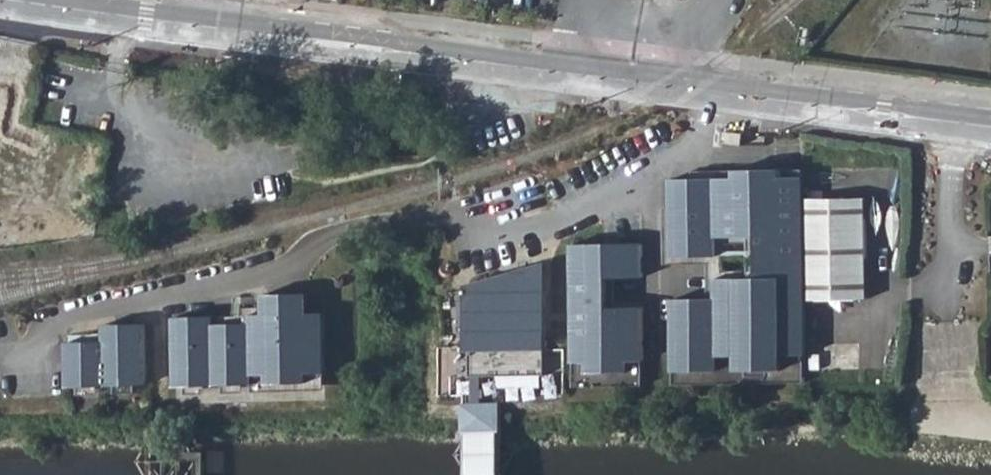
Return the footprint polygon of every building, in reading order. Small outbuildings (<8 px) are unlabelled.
[(722,144),(741,146),(742,135),(724,133),(722,144)] [(675,370),(807,368),(806,300),(873,299),(871,198),(804,200),(804,177),(781,178),(781,170),(736,170),(736,179),(671,180),(673,256),(718,255),(718,251),(730,251),(729,238),(759,237),(760,277),(717,278),(717,299),(674,300),(675,370)] [(573,244),(575,362),(645,361),(644,307),(611,308),(610,277),(644,277),(643,243),(573,244)] [(527,296),(514,296),(507,276),(470,289),(471,377),(487,376),(546,375),(544,291),(527,292),(527,296)] [(177,386),(255,383),(254,374),(326,371),(324,314),(310,314),(310,294),(265,296),(265,316),(251,316),(251,324),(215,325),(215,317),(175,318),(177,386)] [(106,339),(70,339),(69,383),(149,384),(150,321),(106,321),(106,339)] [(645,361),(575,362),(575,387),(646,386),(645,361)] [(807,368),(675,370),(675,385),(807,383),(807,368)] [(254,374),(255,383),(326,381),(326,371),(254,374)]
